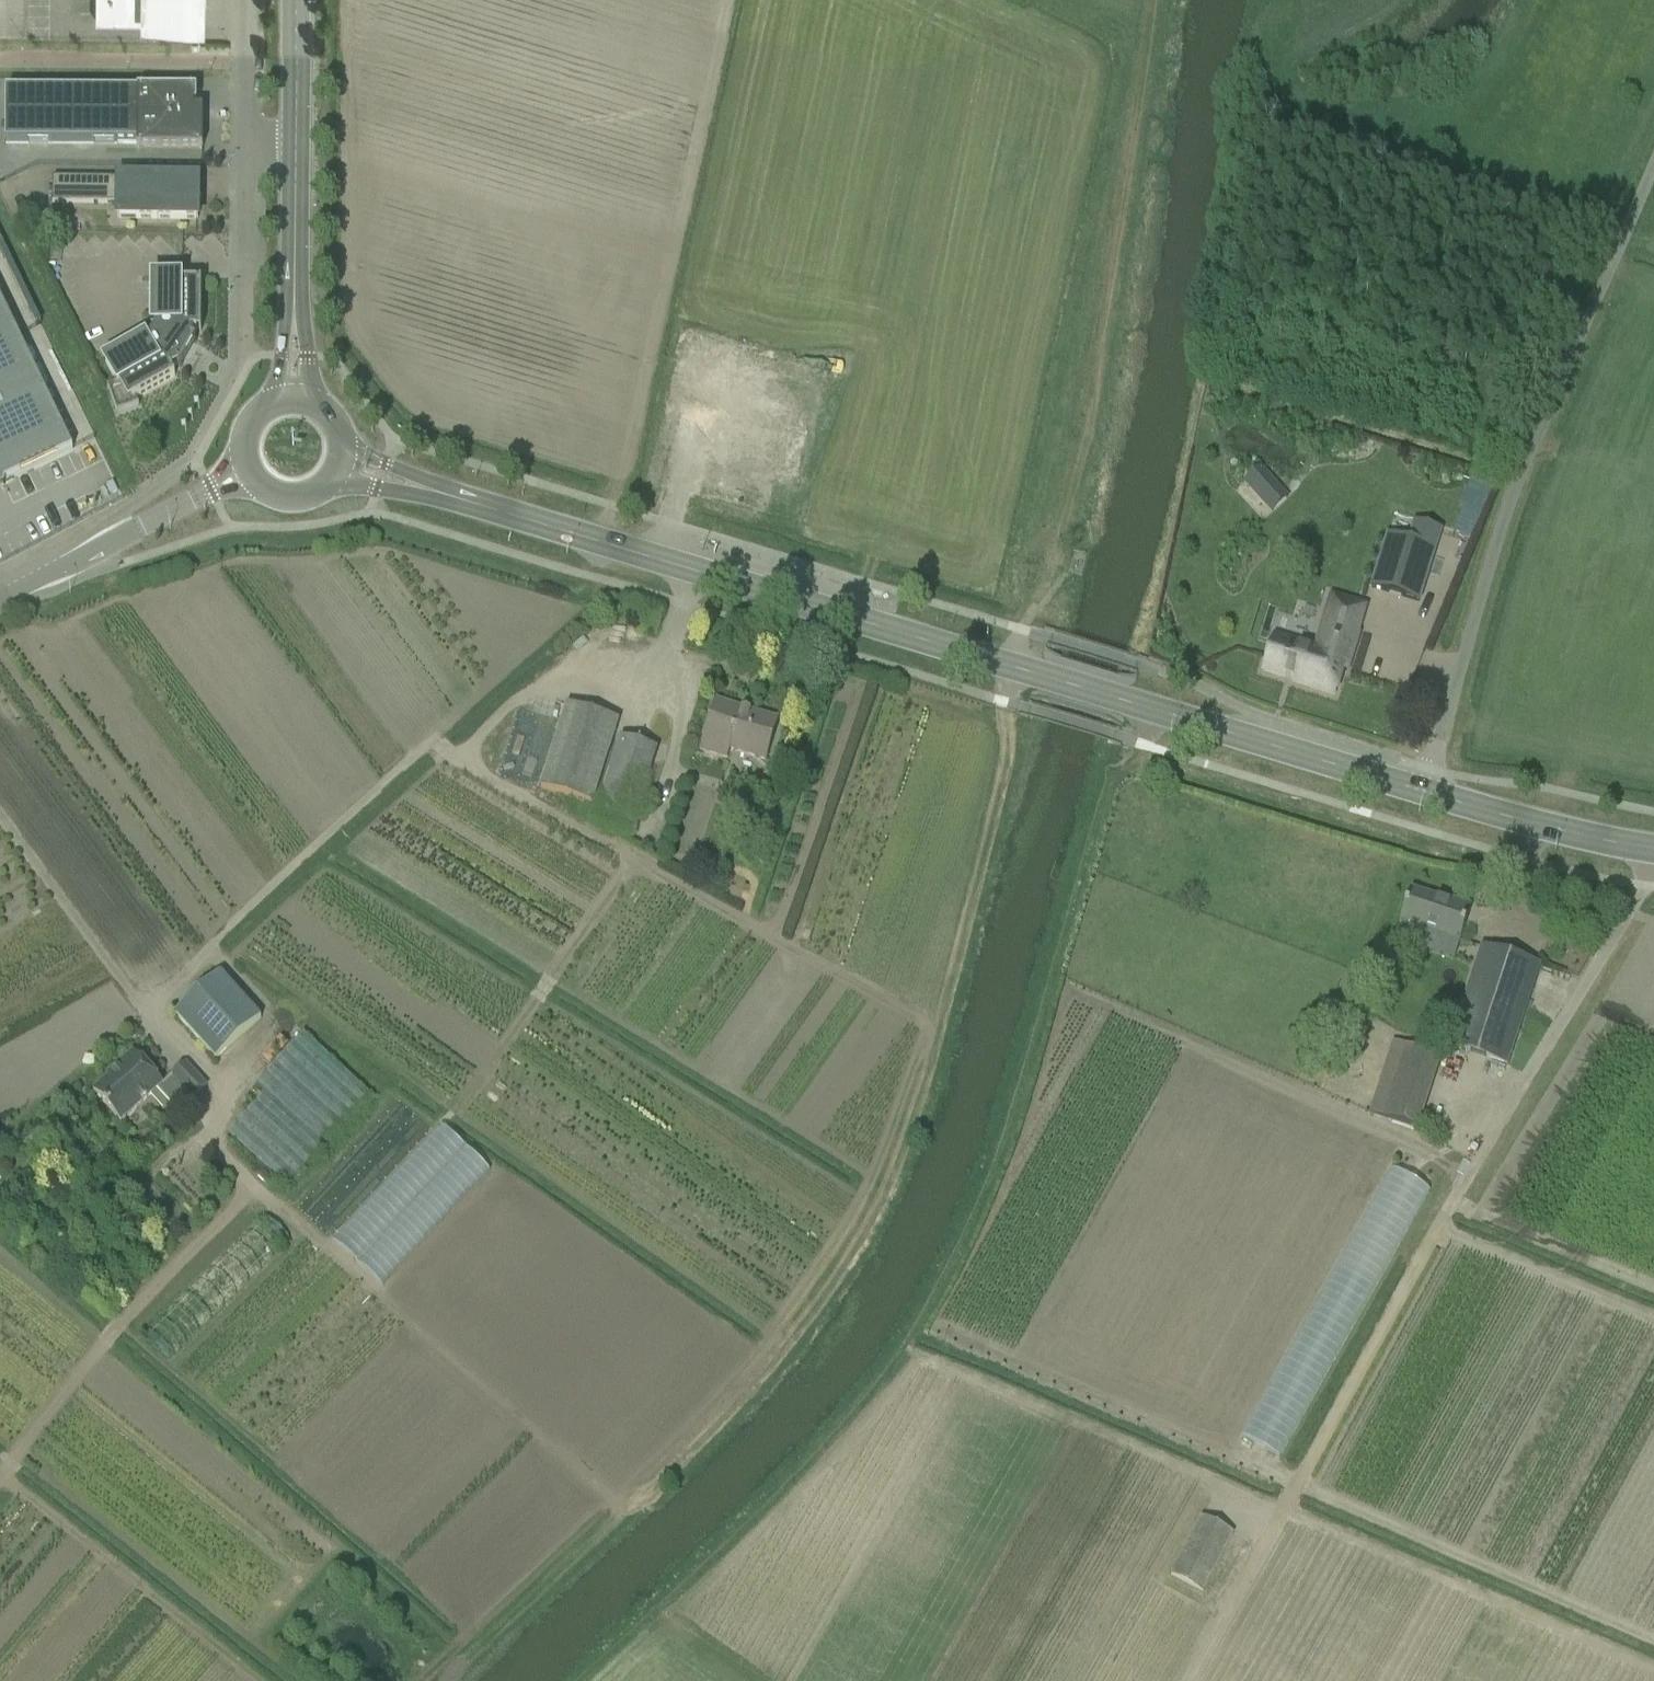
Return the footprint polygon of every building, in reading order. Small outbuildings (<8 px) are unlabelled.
[(201,22),(202,22),(202,0),(98,0),(97,21),(180,22),(201,22)] [(137,150),(200,150),(202,150),(203,111),(194,111),(194,93),(137,93),(137,94),(5,93),(5,145),(137,146),(137,150)] [(117,220),(196,221),(197,221),(197,199),(200,199),(202,199),(202,182),(183,181),(52,179),(52,204),(118,205),(117,220)] [(60,267),(61,251),(50,250),(49,265),(60,267)] [(178,368),(193,342),(193,334),(201,334),(201,284),(178,284),(178,282),(181,282),(181,280),(154,280),(154,326),(147,326),(142,336),(145,341),(105,364),(116,384),(107,389),(117,416),(139,408),(136,400),(175,378),(171,371),(178,368)] [(2,483),(4,486),(5,486),(4,483),(73,451),(0,299),(0,485),(2,483)] [(1258,468),(1244,481),(1264,502),(1278,489),(1258,468)] [(1474,510),(1464,533),(1477,539),(1486,516),(1474,510)] [(1388,538),(1372,588),(1397,596),(1418,602),(1433,552),(1439,533),(1412,525),(1406,544),(1388,538)] [(1273,640),(1263,672),(1294,682),(1293,684),(1333,696),(1341,671),(1345,672),(1357,635),(1364,610),(1333,601),(1325,626),(1316,654),(1273,640)] [(707,724),(699,753),(726,762),(729,753),(765,764),(777,723),(714,704),(707,724)] [(542,789),(589,804),(617,720),(568,705),(542,789)] [(621,740),(595,826),(628,836),(654,749),(621,740)] [(1459,944),(1464,928),(1471,907),(1449,900),(1448,904),(1410,891),(1403,912),(1399,924),(1459,944)] [(1448,1048),(1486,1060),(1507,1066),(1539,967),(1481,948),(1474,968),(1448,1048)] [(175,1015),(215,1060),(261,1020),(221,974),(175,1015)] [(285,1187),(370,1097),(302,1034),(256,1083),(265,1092),(248,1110),(226,1134),(285,1187)] [(1368,1115),(1417,1130),(1440,1058),(1390,1043),(1368,1115)] [(170,1106),(176,1101),(185,1093),(192,1100),(206,1087),(185,1065),(162,1086),(161,1084),(132,1051),(106,1074),(108,1077),(90,1093),(120,1124),(156,1091),(170,1106)] [(393,1291),(501,1179),(450,1130),(342,1242),(393,1291)] [(1299,1467),(1430,1190),(1388,1170),(1257,1447),(1299,1467)] [(1233,1534),(1201,1518),(1170,1576),(1202,1593),(1233,1534)]
